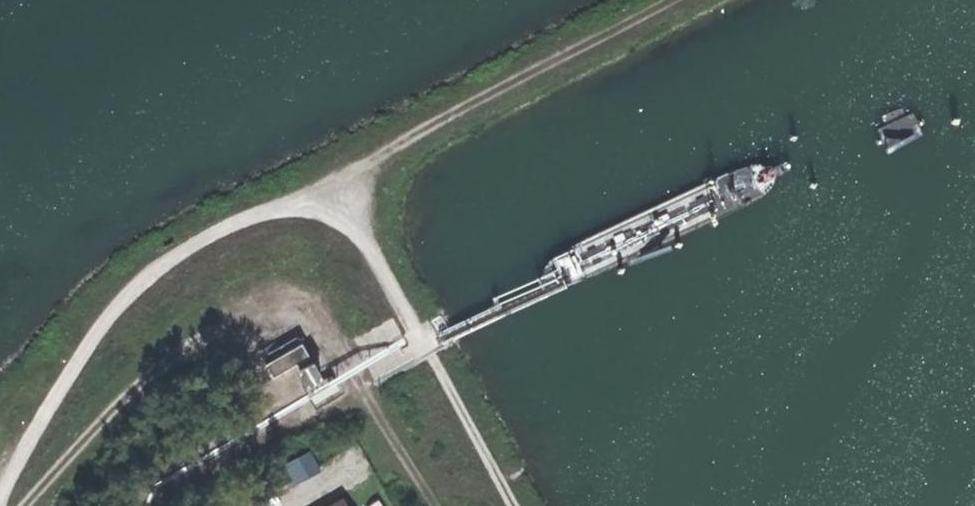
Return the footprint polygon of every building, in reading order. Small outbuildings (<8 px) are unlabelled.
[(313,363),(299,371),(308,385),(321,377),(313,363)]
